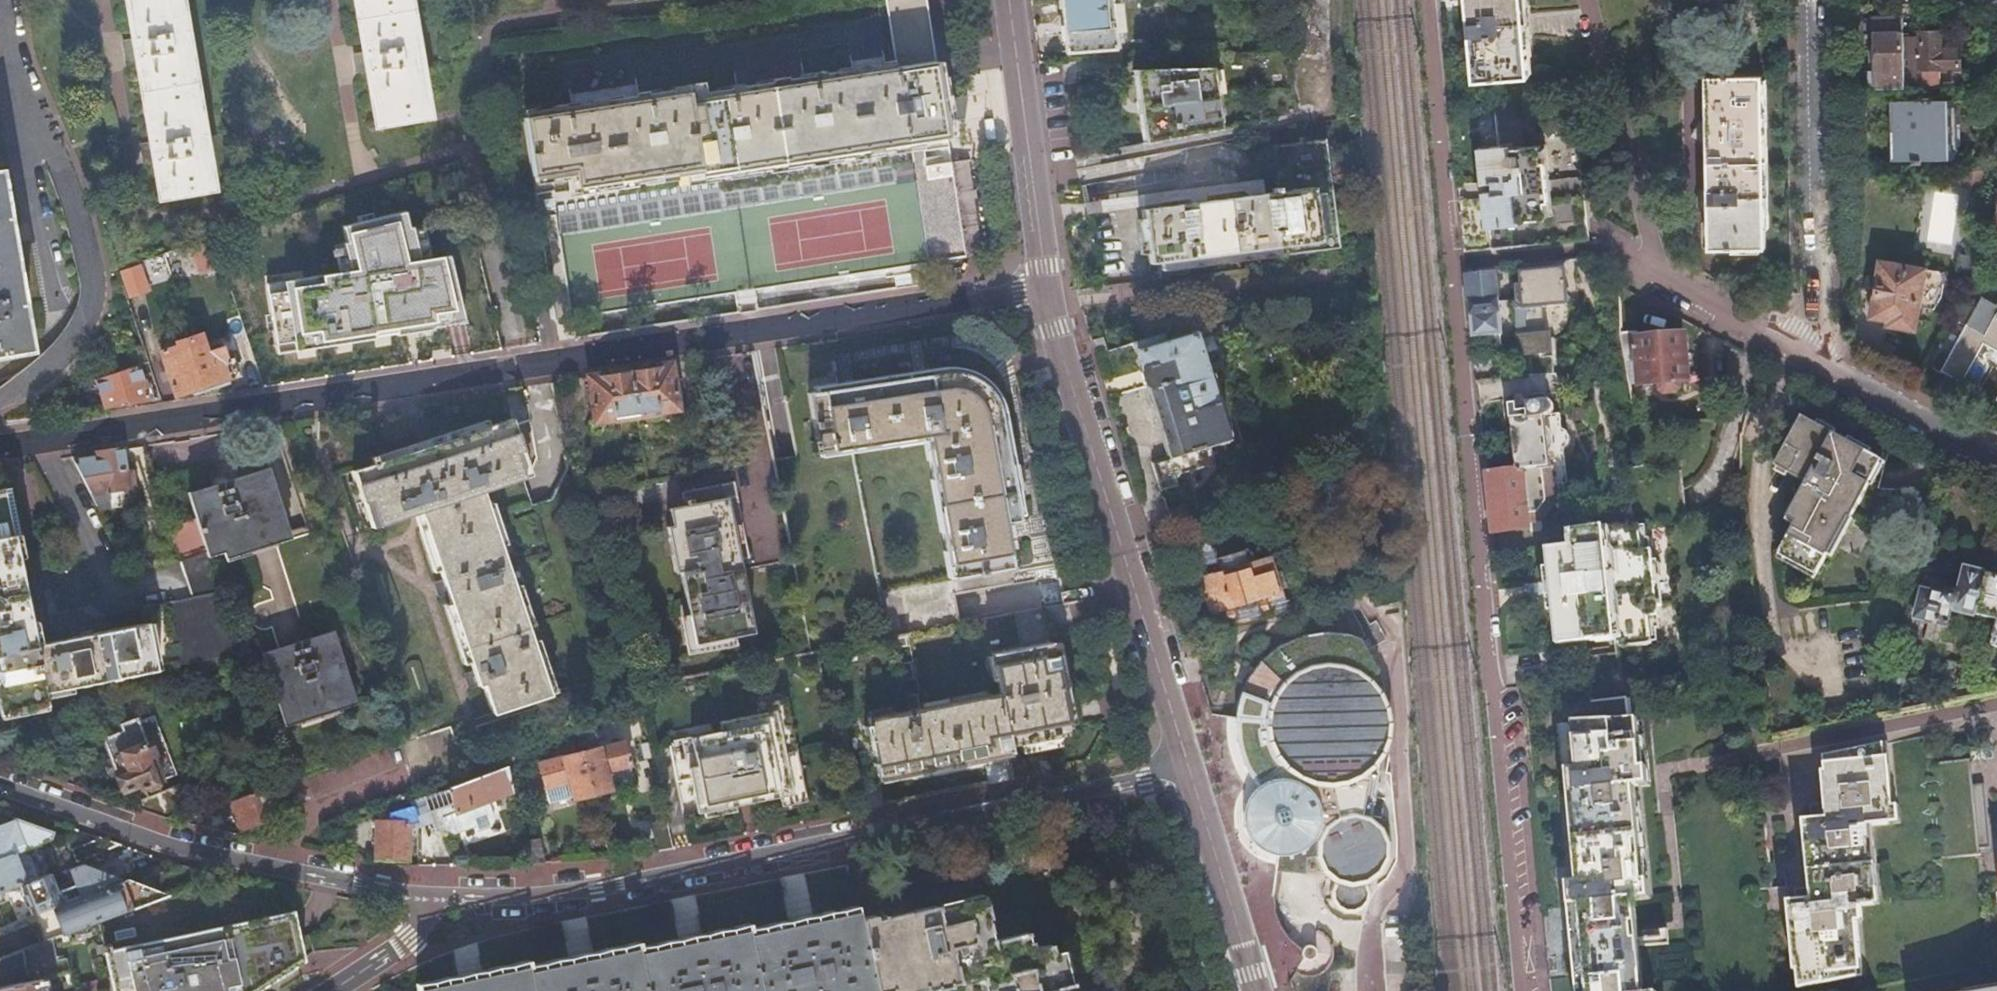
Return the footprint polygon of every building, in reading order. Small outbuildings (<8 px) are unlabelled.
[(159,194),(209,186),(178,0),(126,0),(159,194)] [(374,122),(426,114),(406,0),(354,0),(374,122)] [(888,63),(933,61),(927,22),(924,0),(879,0),(888,63)] [(1066,51),(1124,45),(1120,4),(1108,6),(1107,0),(1059,0),(1066,51)] [(1294,48),(1323,52),(1325,40),(1318,39),(1324,27),(1319,20),(1325,9),(1318,3),(1320,0),(1298,0),(1294,48)] [(1474,82),(1531,77),(1525,0),(1467,0),(1474,82)] [(1875,19),(1877,89),(1907,88),(1905,38),(1905,34),(1905,18),(1875,19)] [(1907,88),(1922,88),(1961,87),(1960,41),(1940,42),(1940,32),(1921,32),(1922,38),(1905,38),(1907,88)] [(692,94),(709,191),(949,158),(933,61),(888,63),(692,94)] [(1210,66),(1132,69),(1141,141),(1218,128),(1210,66)] [(1766,77),(1708,77),(1711,249),(1768,249),(1766,77)] [(709,191),(692,94),(515,119),(527,200),(570,194),(573,213),(709,191)] [(1923,101),(1890,102),(1891,161),(1912,161),(1913,165),(1922,165),(1922,161),(1950,160),(1949,139),(1958,139),(1957,126),(1949,126),(1948,100),(1930,101),(1930,97),(1923,97),(1923,101)] [(1465,253),(1590,242),(1588,214),(1553,217),(1546,144),(1526,146),(1522,108),(1452,114),(1465,253)] [(1275,190),(1142,209),(1150,264),(1289,246),(1290,255),(1340,248),(1325,138),(1269,146),(1275,190)] [(709,191),(573,213),(556,216),(573,319),(964,262),(949,158),(709,191)] [(1986,171),(1973,172),(1971,188),(1986,191),(1986,171)] [(26,347),(0,197),(0,351),(26,347)] [(370,234),(321,243),(328,286),(377,277),(370,234)] [(219,265),(210,238),(190,244),(198,270),(199,271),(219,265)] [(198,270),(190,244),(164,253),(171,278),(198,270)] [(424,281),(420,254),(394,258),(403,295),(418,292),(422,321),(479,313),(472,267),(444,271),(445,278),(424,281)] [(147,291),(137,261),(120,266),(129,296),(147,291)] [(1882,263),(1874,316),(1892,319),(1892,323),(1899,330),(1910,332),(1917,325),(1920,307),(1934,309),(1941,298),(1944,285),(1940,272),(1882,263)] [(1464,269),(1472,339),(1502,335),(1495,266),(1464,269)] [(1564,269),(1519,273),(1520,285),(1514,286),(1515,302),(1514,302),(1518,356),(1549,354),(1549,352),(1546,334),(1547,334),(1548,334),(1549,334),(1550,334),(1551,334),(1552,334),(1553,333),(1555,333),(1556,333),(1557,332),(1558,332),(1560,331),(1561,330),(1562,330),(1563,329),(1564,328),(1565,327),(1565,326),(1566,324),(1566,323),(1567,322),(1567,321),(1567,320),(1567,318),(1568,316),(1568,314),(1568,311),(1568,309),(1568,307),(1567,305),(1567,304),(1564,269)] [(301,286),(246,300),(250,317),(258,315),(266,344),(313,330),(301,286)] [(1954,321),(1967,328),(1981,335),(1993,317),(1996,319),(1996,307),(1982,297),(1979,304),(1966,297),(1954,321)] [(1967,328),(1948,362),(1968,374),(1984,345),(1996,352),(1996,319),(1993,317),(1981,335),(1967,328)] [(1158,331),(1129,340),(1165,455),(1148,460),(1157,487),(1174,482),(1171,474),(1204,463),(1201,452),(1208,449),(1205,440),(1222,435),(1189,330),(1160,339),(1158,331)] [(1637,330),(1620,332),(1622,350),(1624,360),(1638,359),(1641,386),(1662,384),(1668,390),(1677,389),(1680,382),(1683,382),(1679,335),(1638,339),(1637,330)] [(199,331),(188,335),(173,340),(175,344),(159,350),(175,393),(192,387),(193,390),(222,380),(226,379),(224,374),(235,370),(230,354),(226,356),(211,361),(205,347),(199,331)] [(1546,334),(1549,352),(1555,351),(1552,334),(1551,334),(1550,334),(1549,334),(1548,334),(1547,334),(1546,334)] [(221,342),(205,347),(211,361),(226,356),(221,342)] [(628,370),(635,414),(676,408),(669,364),(628,370)] [(147,396),(136,365),(95,379),(104,406),(129,399),(130,403),(147,396)] [(628,370),(587,377),(594,421),(635,414),(628,370)] [(947,371),(806,393),(816,453),(927,435),(952,576),(1011,567),(1003,523),(1018,521),(997,407),(995,401),(993,394),(989,389),(984,383),(979,379),(973,375),(967,373),(960,371),(953,370),(947,371)] [(1549,374),(1507,379),(1515,471),(1486,474),(1491,533),(1527,529),(1527,521),(1539,520),(1553,504),(1552,487),(1567,486),(1564,452),(1567,449),(1568,447),(1569,443),(1569,440),(1566,435),(1562,432),(1560,417),(1545,418),(1544,402),(1551,394),(1549,374)] [(370,463),(354,468),(365,501),(372,499),(380,524),(421,511),(477,686),(483,684),(491,712),(548,695),(482,491),(524,477),(516,453),(523,451),(512,417),(377,460),(376,455),(369,457),(370,463)] [(1800,419),(1774,469),(1807,486),(1789,521),(1802,527),(1785,558),(1834,583),(1863,526),(1867,527),(1887,488),(1881,485),(1891,463),(1800,419)] [(70,457),(88,492),(134,485),(132,469),(125,470),(121,449),(70,457)] [(195,519),(205,550),(286,524),(269,469),(229,481),(227,474),(224,472),(221,472),(218,473),(215,474),(213,477),(215,486),(187,494),(195,519)] [(669,526),(664,527),(673,572),(678,571),(692,643),(752,632),(722,482),(678,491),(679,498),(687,496),(688,503),(666,508),(669,526)] [(179,559),(191,595),(101,614),(105,631),(34,645),(2,489),(0,489),(0,713),(47,704),(44,691),(238,651),(205,550),(179,559)] [(168,527),(179,559),(205,550),(195,519),(170,526),(168,527)] [(1638,525),(1629,526),(1569,532),(1571,548),(1548,550),(1550,570),(1545,570),(1546,584),(1528,586),(1529,600),(1547,598),(1549,614),(1554,613),(1557,645),(1596,641),(1596,644),(1617,642),(1617,648),(1652,645),(1650,631),(1647,631),(1646,619),(1657,618),(1656,610),(1661,609),(1661,602),(1655,603),(1650,550),(1638,551),(1636,539),(1639,538),(1638,525)] [(1270,557),(1266,559),(1275,591),(1280,590),(1278,584),(1283,583),(1279,570),(1274,571),(1270,557)] [(1211,611),(1216,628),(1261,615),(1256,597),(1275,591),(1266,559),(1219,572),(1218,568),(1196,575),(1207,611),(1211,611)] [(1978,608),(1987,574),(1965,569),(1959,592),(1956,591),(1953,591),(1951,592),(1949,594),(1948,597),(1925,591),(1918,617),(1949,624),(1953,610),(1965,612),(1966,605),(1978,608)] [(1987,573),(1987,574),(1978,608),(1977,612),(1976,614),(1994,619),(1989,639),(1993,645),(1996,646),(1996,576),(1987,573)] [(291,645),(262,654),(280,714),(352,690),(335,631),(305,641),(302,631),(300,628),(297,627),(294,627),(291,629),(289,631),(288,634),(291,645)] [(1234,705),(1234,713),(1234,722),(1236,730),(1243,753),(1256,790),(1245,809),(1248,832),(1264,851),(1291,854),(1297,855),(1316,863),(1327,879),(1324,898),(1331,907),(1337,912),(1349,915),(1356,914),(1364,910),(1370,901),(1371,890),(1380,886),(1385,882),(1390,877),(1394,871),(1396,864),(1391,780),(1388,780),(1388,766),(1382,754),(1383,743),(1385,727),(1383,718),(1382,709),(1379,700),(1376,692),(1371,684),(1366,676),(1381,669),(1371,644),(1355,638),(1339,634),(1322,632),(1310,634),(1298,637),(1287,641),(1276,646),(1258,659),(1248,653),(1239,664),(1236,674),(1243,677),(1239,689),(1236,697),(1234,705)] [(866,723),(863,724),(864,733),(868,732),(876,774),(1009,749),(1008,744),(1067,733),(1049,641),(990,654),(998,694),(865,718),(866,723)] [(1959,683),(1954,699),(1970,696),(1973,686),(1959,683)] [(756,701),(758,710),(786,705),(785,695),(756,701)] [(1564,771),(1576,881),(1566,882),(1576,990),(1641,990),(1633,899),(1650,896),(1639,785),(1645,785),(1638,720),(1625,720),(1623,699),(1590,700),(1592,721),(1571,722),(1575,769),(1564,771)] [(1841,722),(1851,720),(1848,700),(1843,702),(1839,706),(1841,722)] [(668,739),(676,780),(690,777),(697,812),(703,810),(735,804),(751,801),(778,795),(804,790),(786,705),(758,710),(718,719),(720,728),(668,739)] [(122,730),(102,737),(124,795),(178,773),(155,717),(139,723),(137,717),(120,724),(122,730)] [(623,740),(580,751),(590,792),(610,786),(609,783),(631,777),(628,764),(629,764),(623,740)] [(1810,898),(1788,900),(1794,970),(1796,970),(1799,987),(1857,976),(1851,906),(1875,904),(1867,826),(1890,824),(1883,744),(1823,756),(1825,772),(1822,773),(1826,817),(1804,819),(1810,898)] [(590,792),(580,751),(527,764),(536,802),(568,794),(568,797),(590,792)] [(1969,761),(1930,765),(1938,859),(1978,856),(1977,850),(1989,849),(1983,784),(1972,785),(1969,761)] [(509,791),(503,765),(448,787),(448,789),(410,799),(411,804),(417,821),(417,824),(454,812),(454,810),(467,807),(509,791)] [(141,798),(137,807),(165,817),(188,807),(179,783),(141,798)] [(282,815),(270,784),(230,800),(241,831),(282,815)] [(804,790),(778,795),(780,804),(805,799),(804,790)] [(417,821),(411,804),(389,811),(389,819),(377,820),(376,858),(408,859),(408,824),(417,821)] [(735,804),(703,810),(704,816),(736,809),(735,804)] [(15,851),(53,836),(55,830),(14,816),(12,819),(0,824),(0,856),(15,851)] [(957,830),(960,841),(971,838),(969,828),(957,830)] [(538,836),(520,839),(526,863),(544,861),(538,836)] [(120,844),(100,837),(70,849),(75,862),(120,844)] [(971,838),(960,841),(962,852),(973,849),(971,838)] [(0,856),(0,891),(29,879),(48,872),(41,856),(20,863),(15,851),(0,856)] [(75,889),(61,895),(63,900),(77,895),(77,893),(105,882),(96,859),(68,870),(75,889)] [(51,871),(48,872),(29,879),(41,909),(48,906),(63,900),(61,895),(51,871)] [(873,990),(881,990),(895,988),(895,990),(930,990),(986,980),(988,990),(1069,990),(1060,955),(1053,956),(1050,944),(1032,947),(1028,931),(992,939),(983,892),(857,916),(873,990)] [(41,909),(28,914),(12,921),(6,923),(16,951),(0,957),(0,987),(29,981),(23,949),(59,935),(48,906),(41,909)] [(856,910),(747,933),(746,928),(637,951),(637,947),(526,971),(525,964),(420,987),(421,990),(873,990),(857,916),(856,910)] [(305,960),(293,911),(108,952),(116,990),(268,990),(263,985),(305,960)] [(0,987),(0,990),(45,990),(43,978),(29,981),(0,987)]
